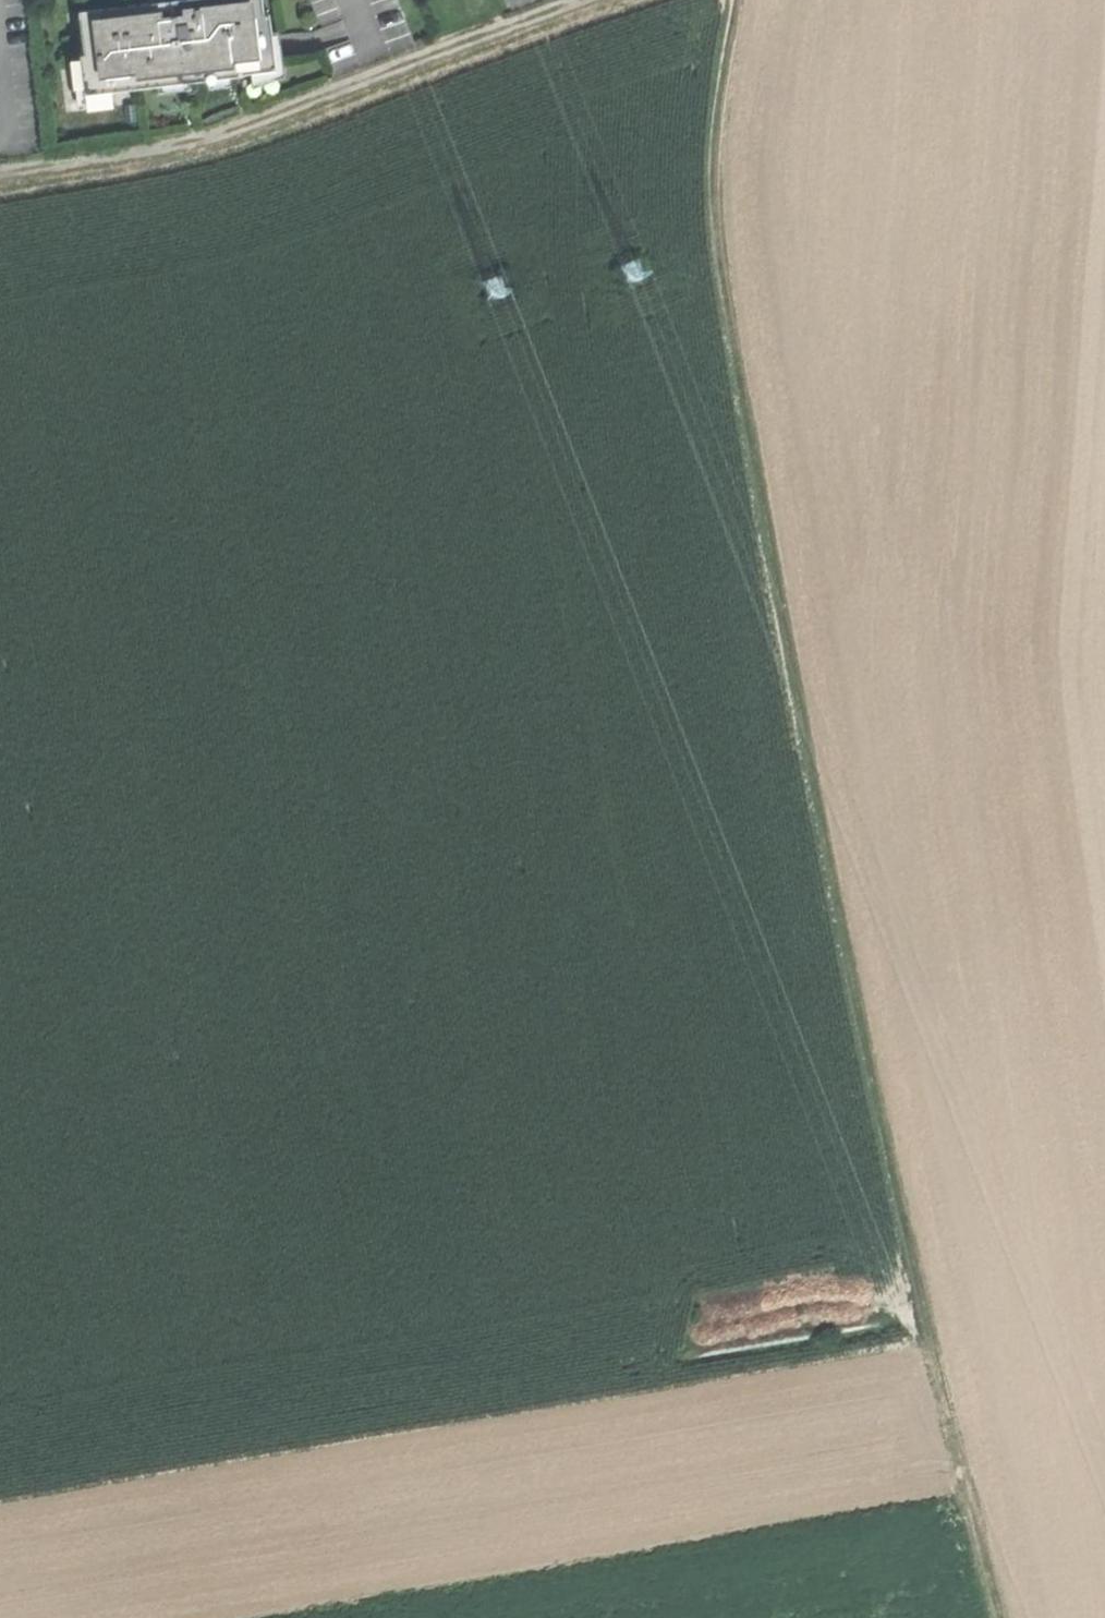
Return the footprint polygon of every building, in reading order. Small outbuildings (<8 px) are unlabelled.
[(85,95),(140,89),(139,81),(190,76),(191,81),(211,79),(210,73),(242,70),(243,74),(277,71),(271,14),(265,14),(263,0),(227,0),(227,1),(209,3),(209,0),(178,0),(179,8),(156,10),(155,4),(116,8),(81,12),(86,56),(82,57),(85,95)]
